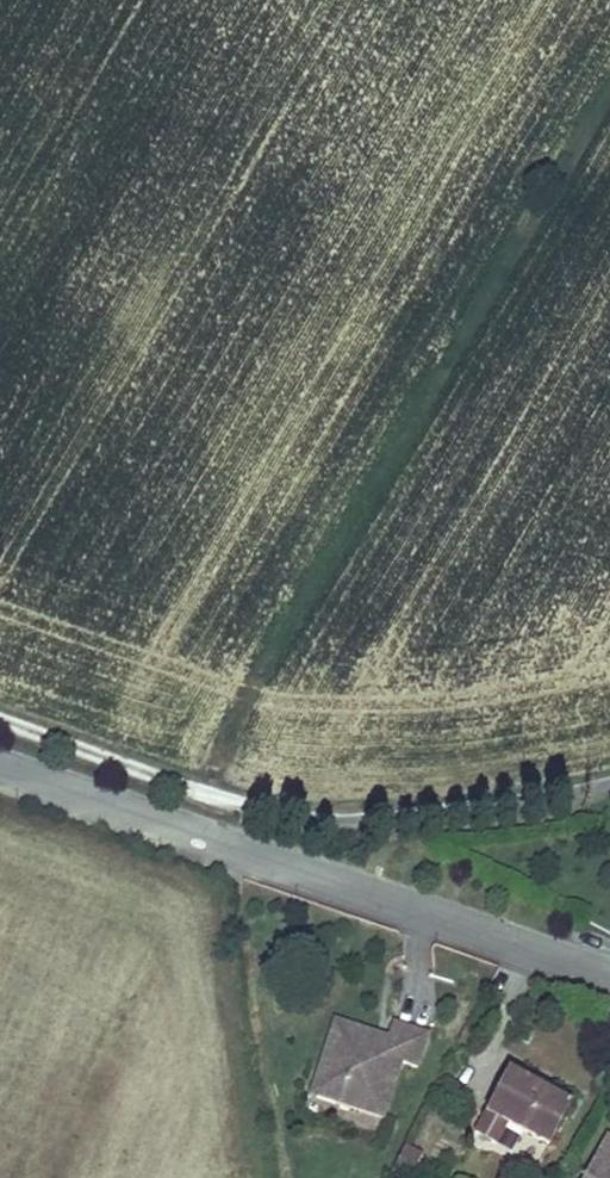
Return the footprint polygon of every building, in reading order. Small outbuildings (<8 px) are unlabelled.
[(331,1027),(388,1044),(393,1024),(336,1008),(331,1027)] [(388,1044),(331,1027),(316,1077),(348,1087),(344,1101),(384,1113),(399,1062),(421,1068),(432,1029),(395,1018),(393,1024),(388,1044)] [(513,1054),(488,1101),(512,1114),(551,1135),(576,1088),(513,1054)] [(344,1101),(348,1087),(316,1077),(312,1091),(344,1101)] [(512,1114),(488,1101),(476,1125),(500,1137),(512,1114)] [(609,1125),(582,1177),(609,1177),(609,1126),(609,1125)] [(428,1148),(409,1137),(394,1164),(414,1174),(428,1148)]
